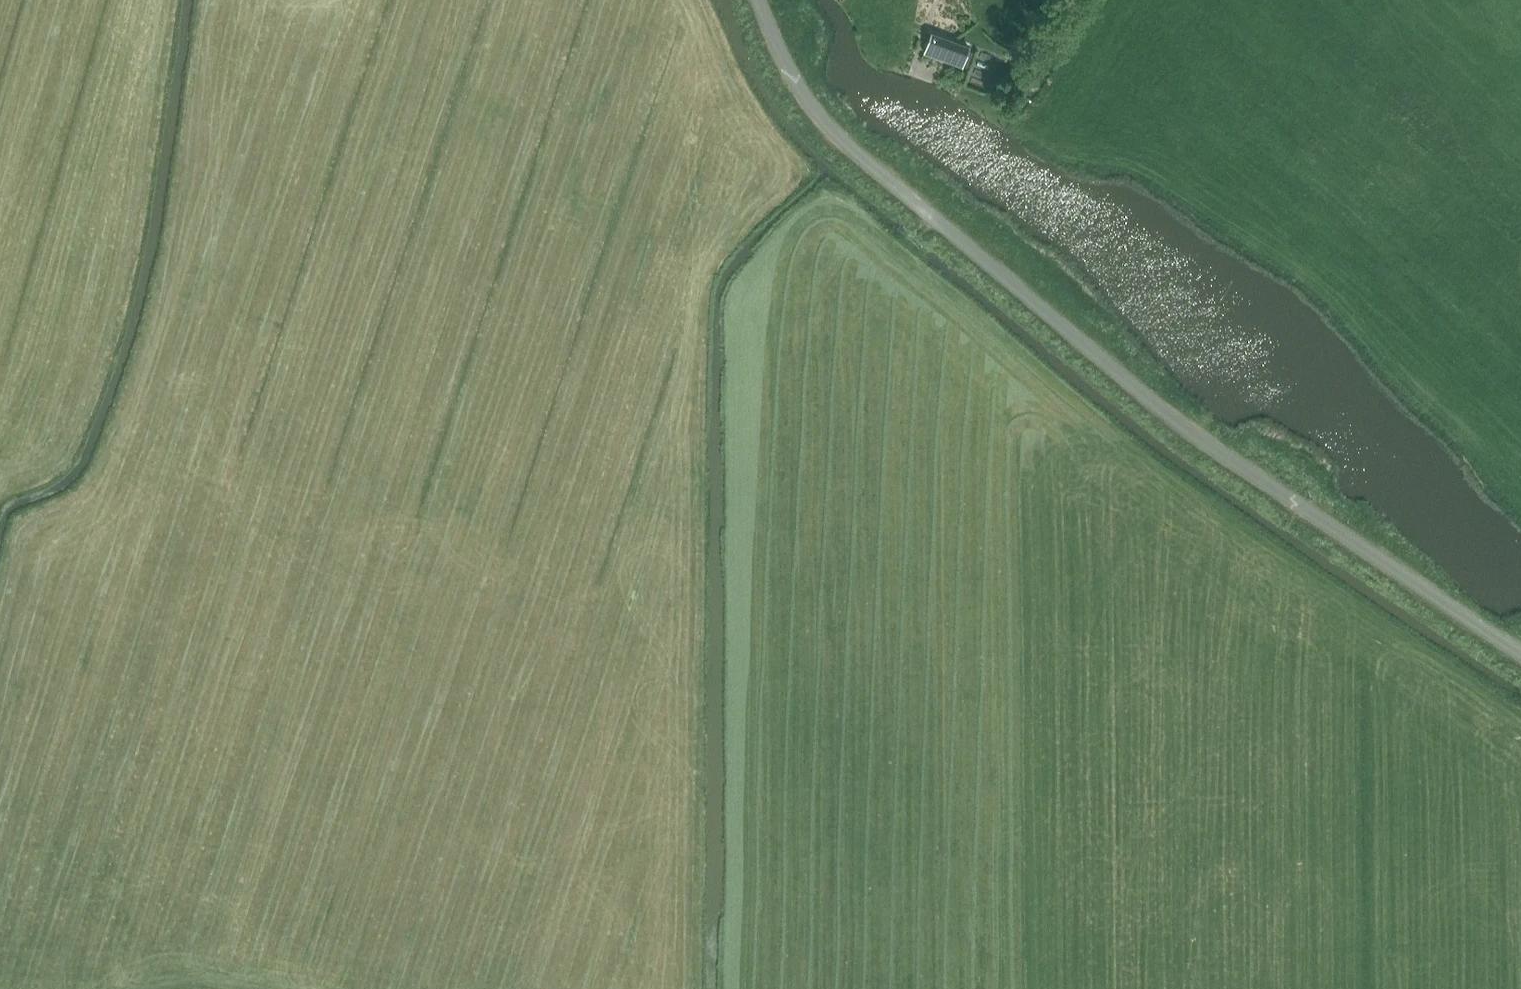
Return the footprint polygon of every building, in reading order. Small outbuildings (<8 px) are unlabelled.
[(949,39),(942,58),(962,66),(969,47),(949,39)]
